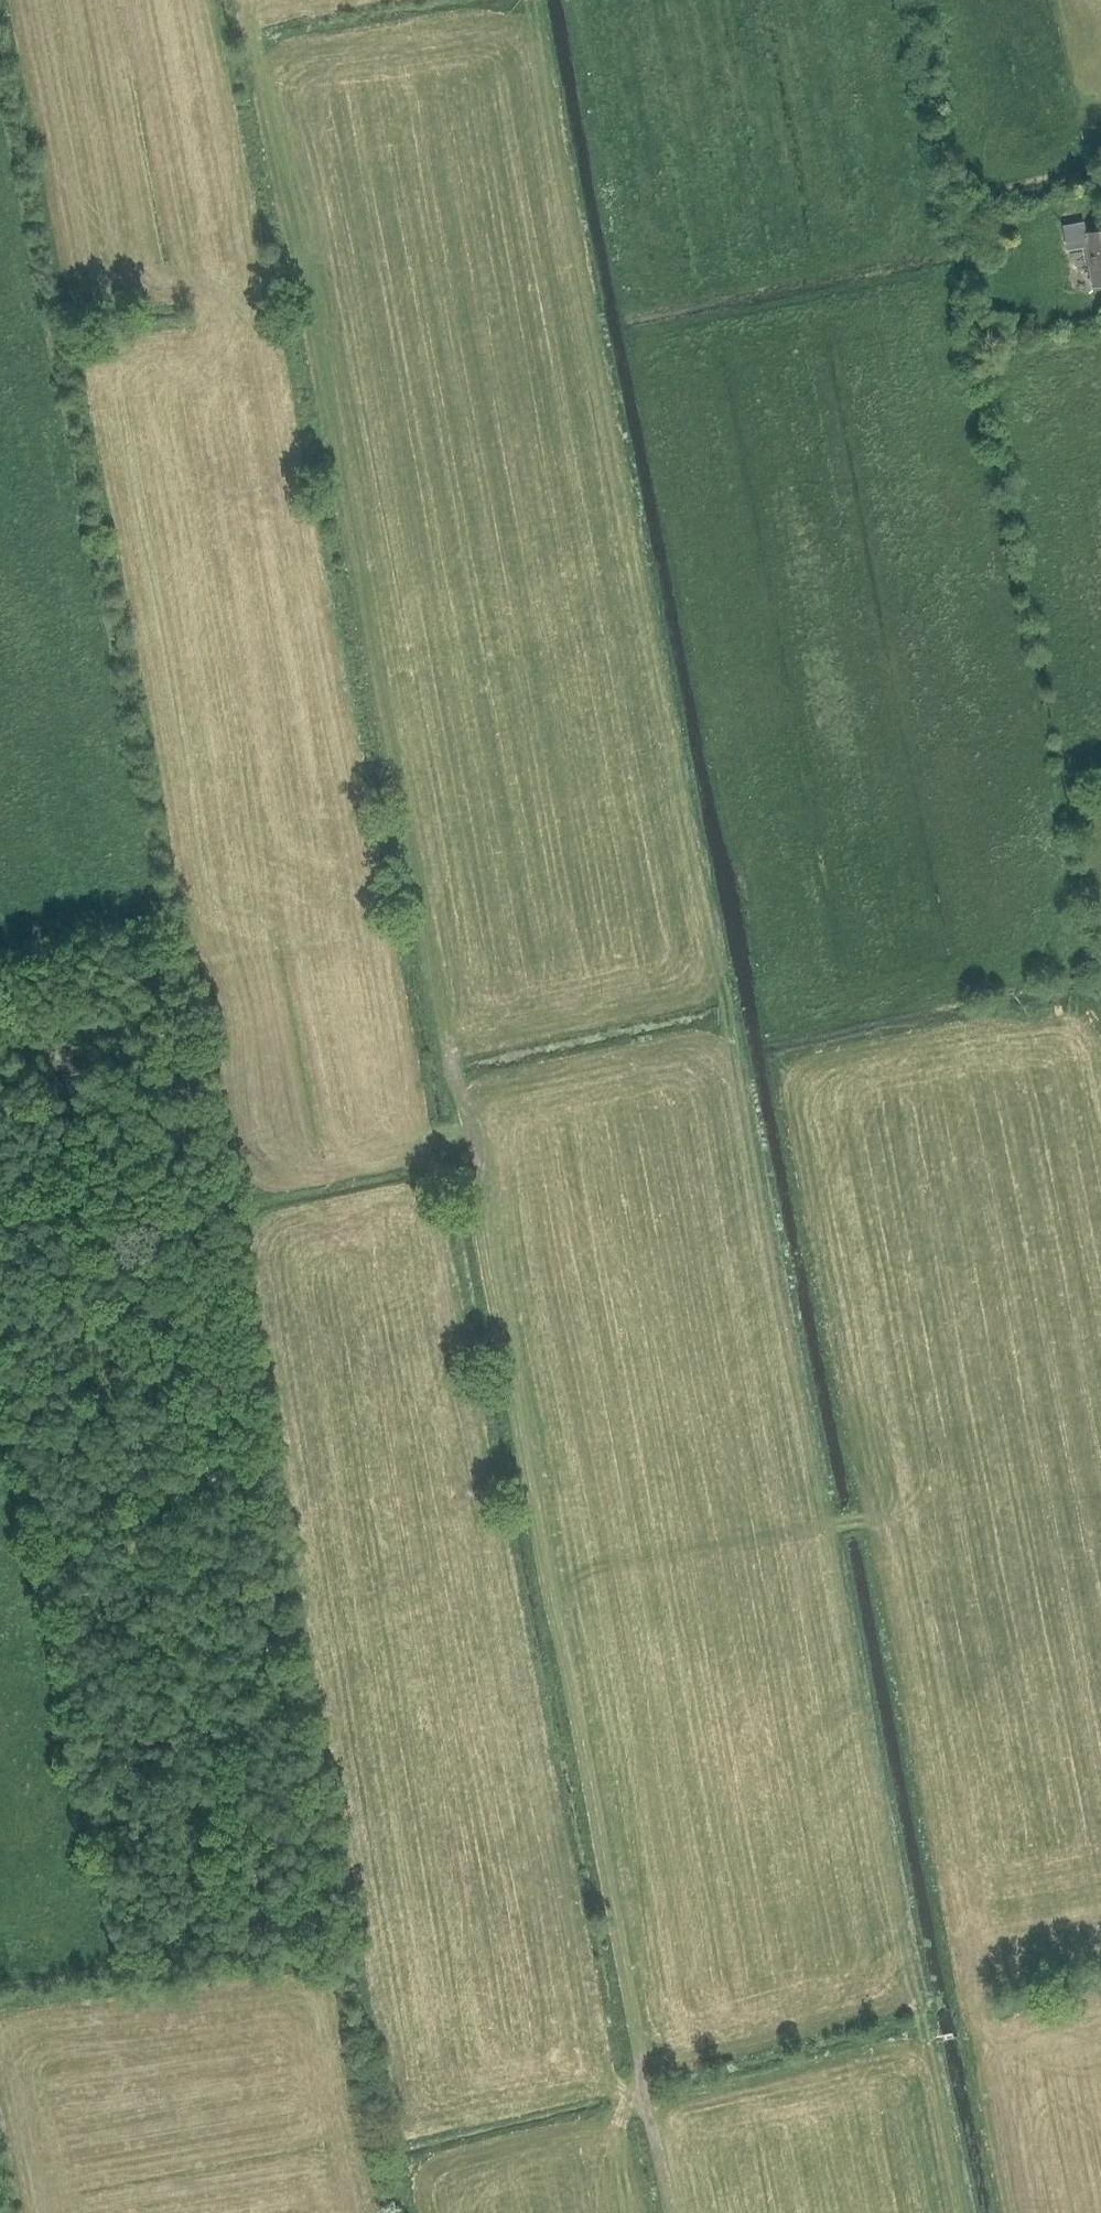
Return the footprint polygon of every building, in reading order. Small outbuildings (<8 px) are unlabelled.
[(1063,227),(1067,249),(1086,246),(1093,287),(1100,285),(1100,231),(1085,234),(1083,223),(1063,227)]
